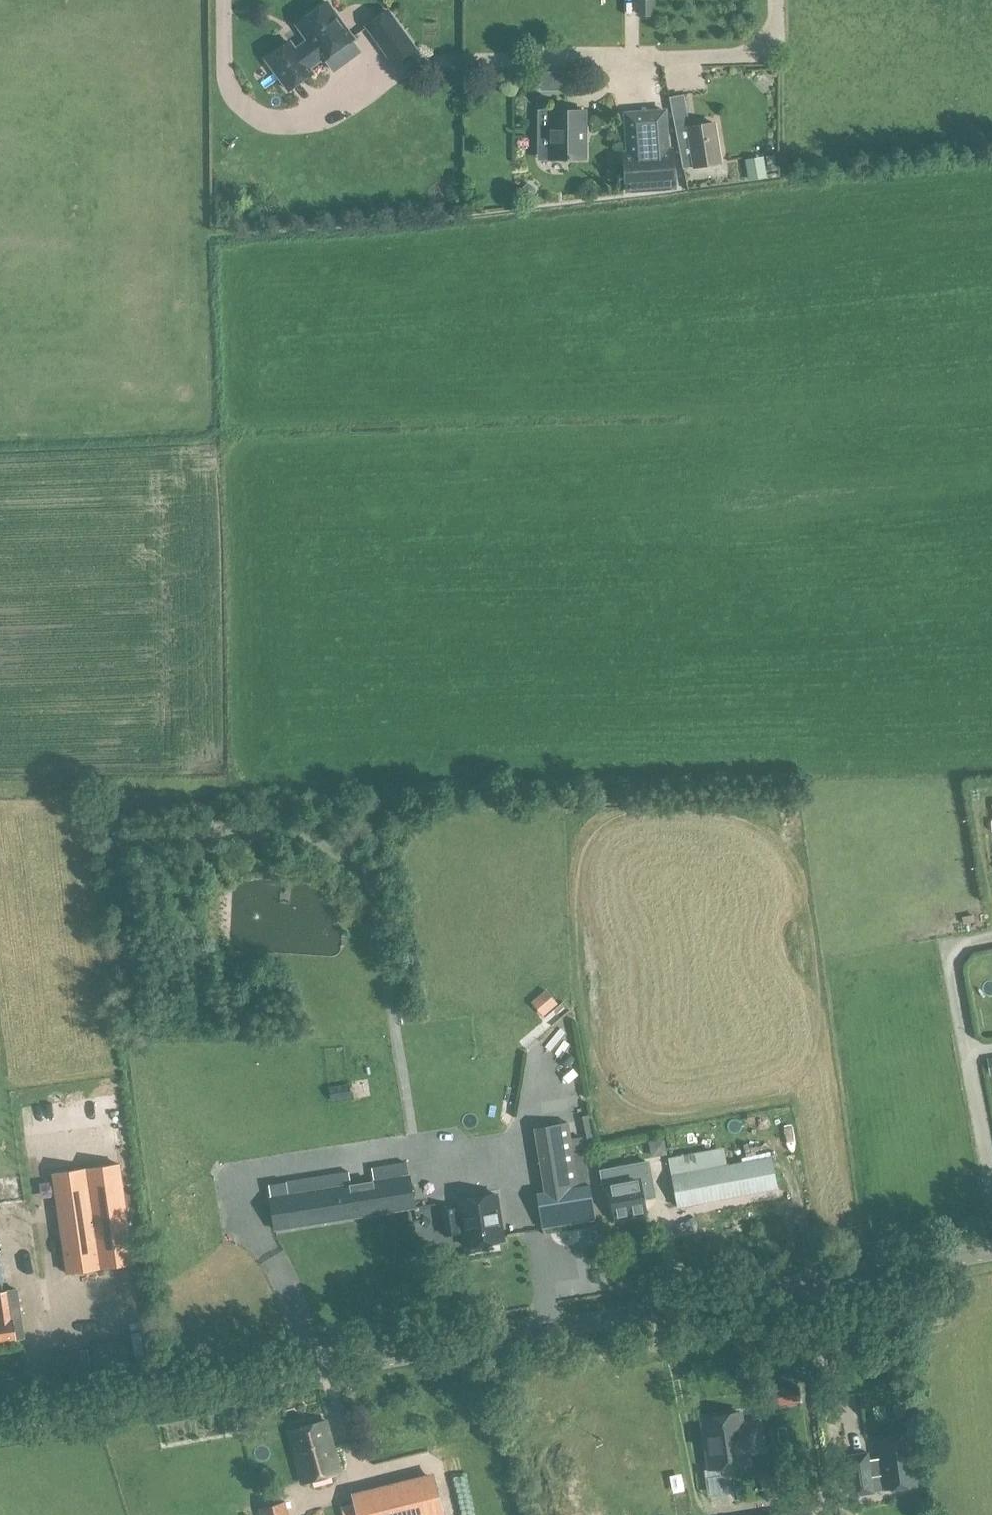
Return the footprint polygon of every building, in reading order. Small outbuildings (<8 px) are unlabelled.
[(639,16),(653,16),(653,0),(639,0),(639,16)] [(328,3),(297,25),(310,42),(306,45),(317,62),(322,59),(323,60),(354,38),(328,3)] [(418,52),(388,11),(367,26),(397,68),(418,52)] [(290,42),(267,59),(289,90),(312,73),(309,68),(317,62),(306,45),(297,52),(290,42)] [(715,122),(689,126),(683,95),(670,97),(684,169),(721,163),(715,122)] [(586,111),(542,111),(542,124),(540,126),(540,140),(542,141),(542,159),(586,159),(586,111)] [(623,153),(626,191),(675,187),(672,149),(667,150),(664,111),(625,114),(628,153),(623,153)] [(767,177),(764,157),(746,160),(749,180),(767,177)] [(523,189),(523,192),(528,198),(532,198),(536,193),(536,189),(531,184),(527,184),(523,189)] [(128,848),(117,852),(121,862),(131,858),(128,848)] [(546,990),(532,1002),(543,1016),(558,1003),(546,990)] [(551,1033),(559,1042),(574,1028),(565,1019),(551,1033)] [(350,1084),(330,1087),(332,1100),(352,1097),(350,1084)] [(568,1124),(536,1129),(547,1193),(545,1193),(538,1195),(543,1227),(546,1226),(548,1233),(553,1232),(552,1226),(596,1218),(591,1190),(590,1186),(589,1180),(583,1138),(572,1140),(570,1140),(568,1124)] [(713,1167),(710,1150),(668,1158),(678,1207),(778,1188),(771,1156),(713,1167)] [(649,1162),(602,1171),(605,1187),(610,1187),(616,1219),(647,1213),(644,1198),(655,1196),(649,1162)] [(85,1168),(54,1173),(69,1273),(100,1269),(102,1268),(102,1269),(133,1264),(119,1164),(88,1168),(85,1169),(85,1168)] [(350,1184),(272,1197),(277,1230),(415,1209),(410,1175),(409,1175),(375,1181),(375,1182),(350,1185),(350,1184)] [(504,1240),(497,1194),(459,1200),(467,1246),(504,1240)] [(461,1234),(456,1207),(440,1209),(445,1237),(461,1234)] [(17,1340),(25,1339),(18,1290),(9,1292),(0,1293),(0,1343),(17,1340)] [(774,1406),(802,1402),(800,1387),(772,1390),(774,1406)] [(741,1413),(703,1418),(710,1468),(749,1463),(747,1453),(764,1450),(759,1420),(743,1423),(741,1413)] [(341,1471),(326,1421),(289,1432),(304,1482),(341,1471)] [(884,1476),(886,1489),(916,1484),(909,1435),(879,1439),(881,1458),(870,1459),(869,1453),(849,1455),(854,1495),(874,1492),(872,1477),(884,1476)] [(804,1474),(804,1466),(785,1466),(785,1475),(804,1474)] [(772,1476),(762,1477),(764,1499),(775,1498),(772,1476)] [(385,1488),(354,1496),(358,1514),(391,1514),(385,1488)] [(261,1508),(263,1514),(289,1514),(285,1501),(261,1508)]
